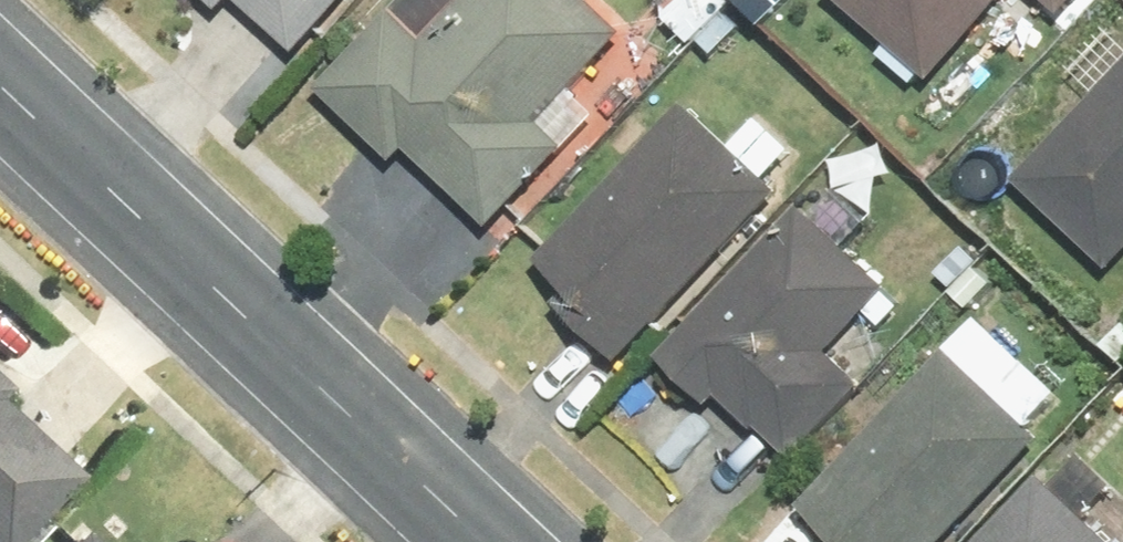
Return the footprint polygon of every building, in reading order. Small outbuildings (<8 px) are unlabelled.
[(221,31),(234,18),(287,70),(356,0),(189,0),(221,31)] [(312,101),(395,183),(408,170),(483,243),(566,158),(540,132),(624,47),(575,0),(461,0),(424,37),(399,12),(312,101)] [(822,4),(929,91),(1004,0),(826,0),(822,4)] [(1056,29),(1081,0),(1021,0),(1056,29)] [(1010,199),(1108,290),(1122,274),(1122,80),(1010,199)] [(681,119),(522,279),(620,375),(779,214),(681,119)] [(807,211),(651,368),(776,489),(863,402),(820,360),(888,291),(807,211)] [(787,516),(814,541),(962,541),(1043,460),(942,361),(787,516)] [(80,481),(0,401),(0,541),(18,541),(80,481)] [(986,541),(1100,541),(1045,485),(986,541)] [(93,529),(80,541),(105,541),(93,529)]
